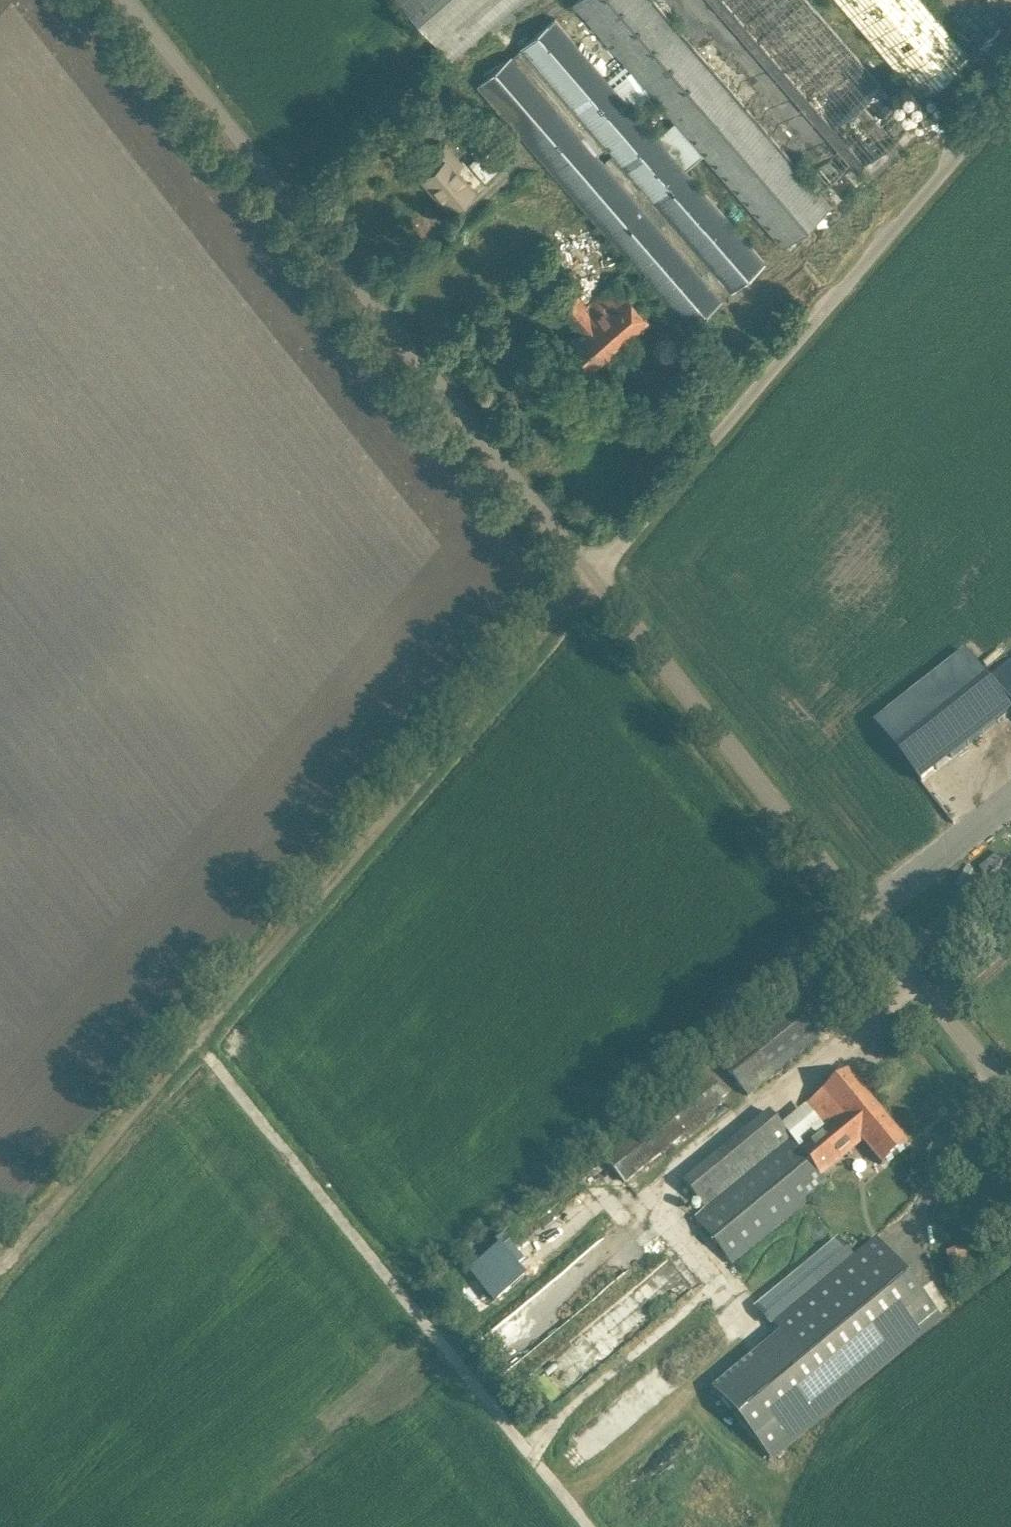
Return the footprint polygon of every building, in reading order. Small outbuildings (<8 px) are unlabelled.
[(510,56),(520,47),(500,24),(528,0),(404,0),(452,55),(486,26),(510,56)] [(573,3),(675,120),(657,135),(686,168),(703,152),(770,229),(783,244),(830,203),(818,188),(849,161),(856,168),(912,119),(808,0),(576,0),(573,3)] [(921,97),(970,55),(923,0),(839,0),(840,2),(851,15),(921,97)] [(510,56),(478,84),(586,209),(688,326),(765,260),(686,168),(657,135),(555,17),(520,47),(510,56)] [(436,188),(452,207),(474,188),(456,167),(462,162),(445,142),(433,153),(440,162),(423,177),(433,190),(436,188)] [(489,146),(468,164),(482,181),(503,163),(489,146)] [(649,317),(615,278),(587,303),(579,293),(561,308),(580,330),(564,343),(588,370),(649,317)] [(966,653),(875,725),(923,785),(1010,715),(1010,710),(966,653)] [(1010,702),(1010,663),(992,678),(1010,702)] [(717,1059),(747,1098),(820,1039),(789,1001),(717,1059)] [(825,1134),(801,1154),(819,1176),(822,1173),(862,1140),(882,1165),(907,1145),(847,1073),(804,1108),(825,1134)] [(603,1159),(625,1185),(705,1120),(708,1124),(725,1109),(701,1079),(603,1159)] [(792,1143),(706,1214),(695,1223),(731,1267),(832,1184),(822,1173),(819,1176),(801,1154),(792,1143)] [(495,1300),(523,1277),(516,1268),(524,1262),(503,1236),(495,1242),(501,1249),(473,1272),(495,1300)] [(784,1336),(715,1394),(772,1463),(943,1321),(875,1240),(774,1324),(784,1336)] [(595,1358),(629,1320),(628,1319),(638,1308),(626,1298),(583,1347),(595,1358)]
